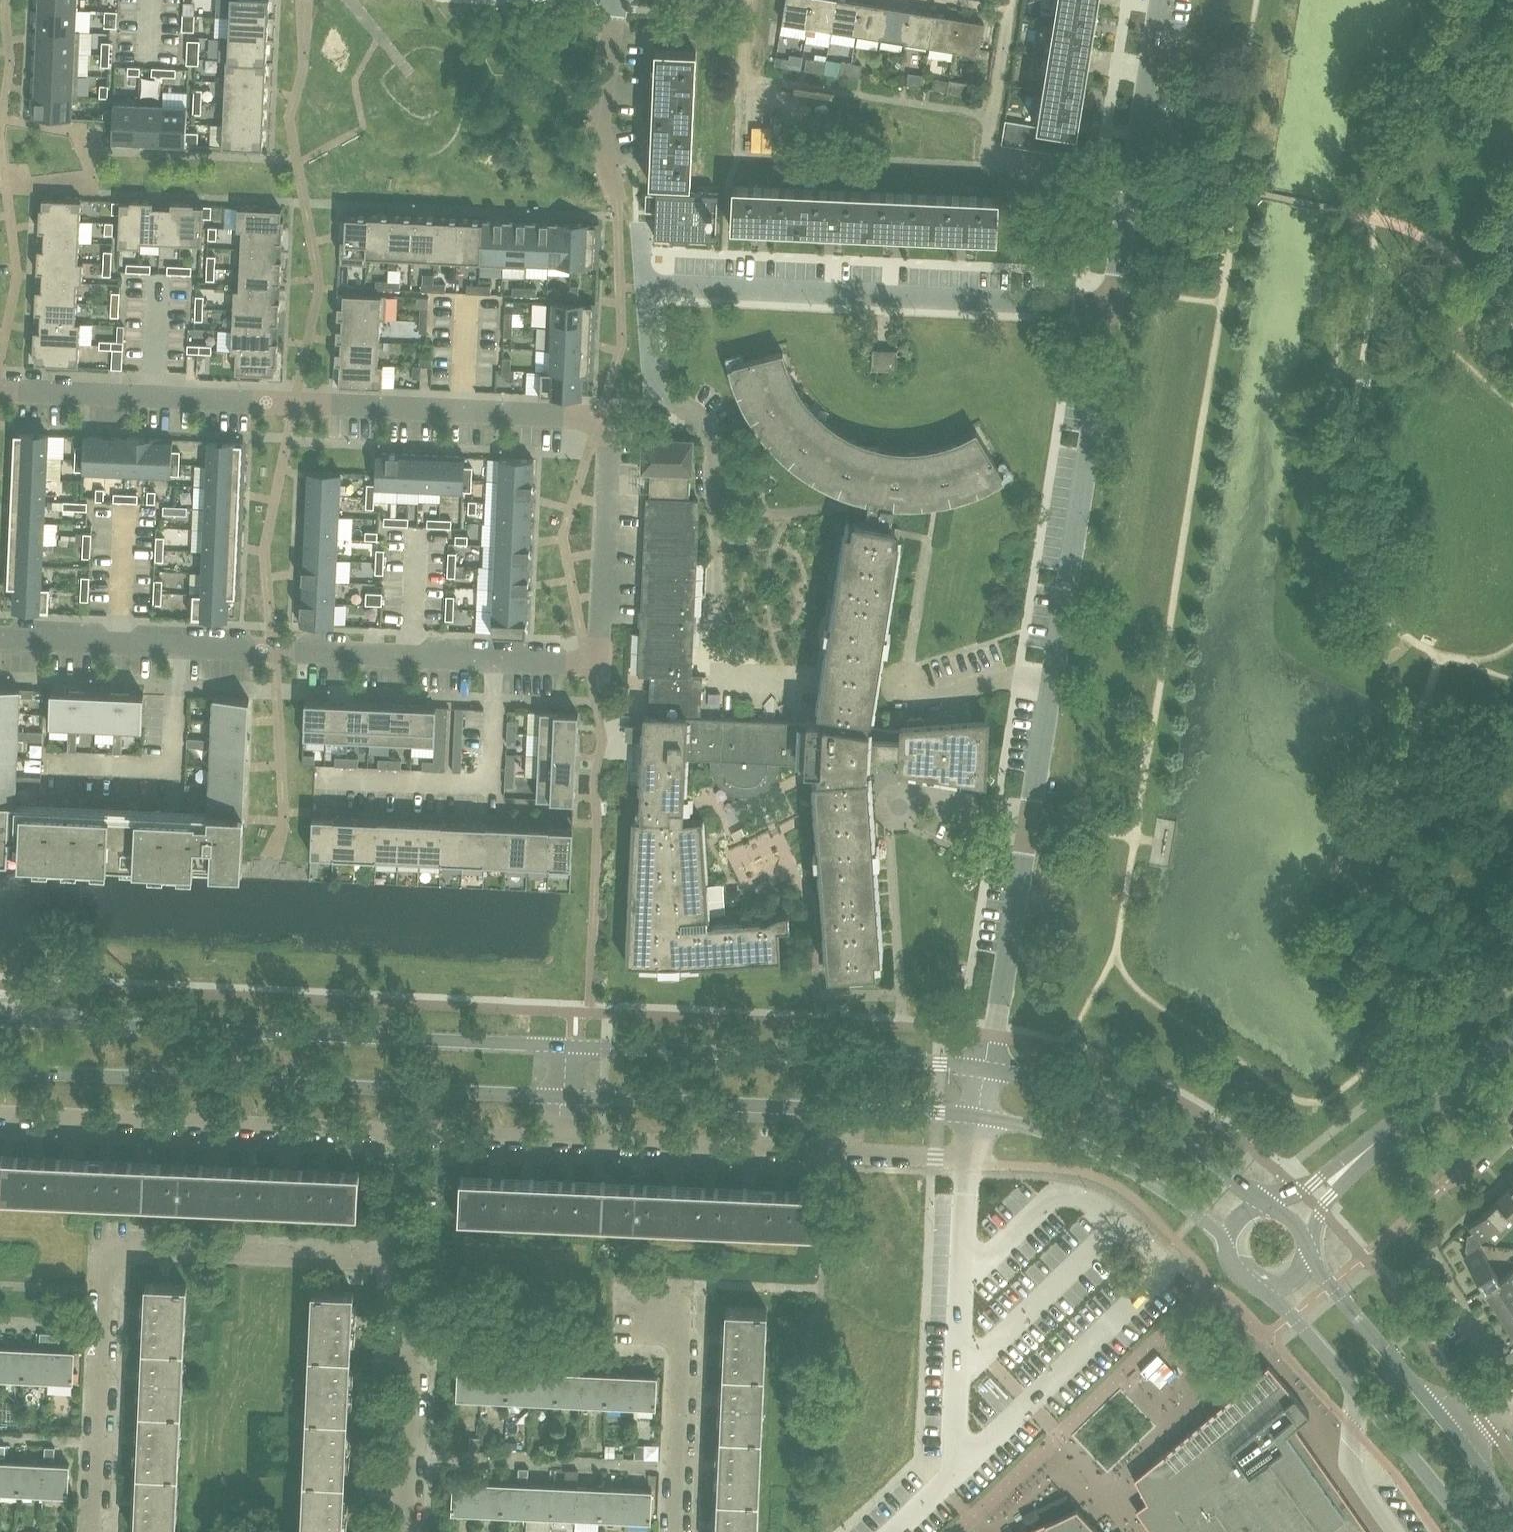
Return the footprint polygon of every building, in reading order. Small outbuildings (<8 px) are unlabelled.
[(38,7),(77,9),(77,0),(38,0),(38,7)] [(114,0),(86,0),(85,6),(112,10),(114,0)] [(230,16),(269,18),(270,0),(231,0),(230,16)] [(808,26),(812,0),(786,0),(782,21),(808,26)] [(808,26),(807,33),(815,35),(816,27),(832,29),(836,0),(812,0),(808,26)] [(856,33),(861,2),(847,0),(836,0),(832,29),(856,33)] [(1090,49),(1098,0),(1057,0),(1048,54),(1089,61),(1090,49)] [(856,33),(880,37),(885,6),(861,2),(856,33)] [(880,37),(906,41),(910,10),(885,6),(880,37)] [(38,7),(37,29),(76,31),(76,30),(77,9),(38,7)] [(105,19),(117,19),(117,11),(105,10),(105,19)] [(906,41),(930,45),(935,14),(910,10),(906,41)] [(183,14),(183,22),(195,23),(195,15),(183,14)] [(930,45),(953,49),(958,18),(935,14),(930,45)] [(229,37),(229,38),(268,39),(269,18),(230,16),(229,37)] [(953,49),(979,53),(984,22),(958,18),(953,49)] [(105,19),(104,27),(117,27),(117,19),(105,19)] [(183,22),(182,30),(194,31),(195,23),(183,22)] [(37,29),(36,51),(79,53),(80,30),(76,30),(76,31),(37,29)] [(220,37),(219,60),(226,60),(226,59),(267,61),(268,39),(229,38),(229,37),(220,37)] [(188,40),(187,52),(195,52),(196,40),(188,40)] [(102,42),(102,54),(110,54),(110,42),(102,42)] [(656,49),(654,88),(653,115),(693,117),(696,51),(656,49)] [(36,51),(35,72),(78,74),(79,53),(36,51)] [(187,52),(187,64),(195,64),(195,52),(187,52)] [(102,54),(101,66),(109,66),(110,54),(102,54)] [(776,56),(774,65),(801,69),(803,56),(790,54),(789,59),(776,56)] [(1065,130),(1077,132),(1089,61),(1048,54),(1037,125),(1041,126),(1053,128),(1065,130)] [(825,72),(827,61),(807,57),(805,69),(825,72)] [(226,60),(225,81),(266,83),(267,61),(226,59),(226,60)] [(840,74),(850,76),(852,63),(842,61),(840,74)] [(850,76),(860,78),(862,65),(852,63),(850,76)] [(128,66),(128,74),(140,75),(140,67),(128,66)] [(152,67),(152,75),(164,76),(164,68),(152,67)] [(164,68),(164,76),(176,76),(176,68),(164,68)] [(35,72),(34,94),(73,95),(73,97),(77,97),(78,74),(35,72)] [(909,72),(907,84),(922,87),(924,75),(909,72)] [(932,88),(946,90),(948,80),(934,78),(932,88)] [(974,83),(949,79),(947,92),(972,96),(974,83)] [(225,81),(224,102),(265,104),(266,83),(225,81)] [(100,85),(100,97),(108,97),(109,85),(100,85)] [(194,89),(194,101),(202,102),(202,89),(194,89)] [(34,94),(33,116),(72,118),(73,97),(73,95),(34,94)] [(113,119),(112,142),(137,143),(139,104),(140,99),(114,98),(114,103),(113,106),(113,119)] [(194,101),(193,113),(201,114),(202,102),(194,101)] [(224,102),(223,124),(264,126),(265,104),(224,102)] [(139,104),(137,143),(161,144),(163,105),(139,104)] [(163,105),(161,144),(186,145),(186,143),(187,131),(188,106),(163,105)] [(105,106),(105,118),(113,119),(113,106),(105,106)] [(653,115),(652,142),(650,182),(691,184),(693,117),(653,115)] [(1002,144),(1014,146),(1018,122),(1005,120),(1002,144)] [(1014,146),(1026,148),(1030,124),(1018,122),(1014,146)] [(223,124),(222,146),(263,148),(264,126),(223,124)] [(1037,125),(1030,124),(1026,148),(1038,150),(1041,126),(1037,125)] [(1038,150),(1049,152),(1053,128),(1041,126),(1038,150)] [(1049,152),(1061,154),(1065,130),(1053,128),(1049,152)] [(1073,156),(1077,132),(1065,130),(1061,154),(1073,156)] [(187,131),(186,143),(198,144),(199,132),(187,131)] [(732,227),(771,228),(798,230),(800,189),(733,186),(732,227)] [(798,230),(837,231),(864,233),(866,192),(800,189),(798,230)] [(656,235),(672,236),(716,237),(718,193),(658,190),(656,235)] [(864,233),(892,234),(931,235),(933,195),(866,192),(864,233)] [(931,235),(957,237),(997,238),(999,198),(933,195),(931,235)] [(40,207),(39,219),(81,221),(82,197),(65,196),(64,199),(43,198),(42,207),(40,207)] [(120,214),(118,245),(141,246),(141,241),(140,241),(142,200),(130,199),(130,202),(120,201),(121,202),(120,214)] [(142,200),(140,241),(141,241),(160,242),(162,203),(153,203),(154,200),(142,200)] [(162,203),(160,242),(181,243),(183,202),(171,201),(171,203),(162,203)] [(120,214),(121,202),(112,202),(112,214),(120,214)] [(183,202),(181,243),(202,244),(203,218),(204,206),(204,205),(194,205),(194,202),(183,202)] [(238,204),(237,229),(242,229),(242,228),(283,230),(284,218),(281,218),(282,209),(260,208),(260,205),(238,204)] [(204,206),(203,218),(211,218),(212,206),(204,206)] [(341,240),(340,263),(344,264),(367,265),(367,254),(366,254),(368,214),(367,214),(367,215),(346,214),(345,240),(341,240)] [(368,214),(366,254),(367,254),(388,255),(389,255),(391,215),(368,214)] [(388,255),(388,260),(412,261),(414,216),(391,215),(389,255),(388,255)] [(414,216),(412,261),(436,262),(436,257),(435,257),(437,217),(414,216)] [(84,238),(103,238),(104,218),(85,217),(84,238)] [(437,217),(435,257),(436,257),(457,258),(458,258),(459,218),(437,217)] [(457,258),(457,263),(479,264),(480,264),(482,219),(459,218),(458,258),(457,258)] [(39,219),(39,231),(41,231),(41,239),(80,241),(81,221),(39,219)] [(479,264),(479,265),(503,266),(505,221),(483,220),(483,219),(482,219),(480,264),(479,264)] [(505,221),(503,266),(527,267),(527,262),(526,262),(528,222),(505,221)] [(106,222),(105,234),(113,234),(114,222),(106,222)] [(528,222),(526,262),(527,262),(550,263),(550,262),(549,262),(550,223),(528,222)] [(550,223),(549,262),(550,262),(571,263),(573,223),(560,223),(560,224),(550,223)] [(573,223),(571,263),(594,264),(596,224),(573,223)] [(209,227),(208,239),(216,239),(217,227),(209,227)] [(242,229),(241,248),(280,250),(280,241),(283,242),(283,230),(242,228),(242,229)] [(38,248),(37,260),(79,262),(79,261),(80,241),(41,239),(40,248),(38,248)] [(241,248),(240,269),(281,271),(282,259),(279,259),(280,250),(241,248)] [(104,251),(104,263),(112,263),(112,251),(104,251)] [(216,256),(208,255),(207,267),(215,268),(216,256)] [(37,260),(37,271),(39,271),(39,280),(78,282),(78,283),(83,283),(84,261),(79,261),(79,262),(37,260)] [(104,263),(103,275),(111,275),(112,263),(104,263)] [(127,263),(127,271),(139,272),(139,264),(127,263)] [(139,264),(139,272),(151,272),(151,264),(139,264)] [(180,265),(168,265),(167,273),(179,273),(180,265)] [(180,265),(179,273),(191,274),(192,266),(180,265)] [(215,268),(207,267),(206,279),(215,280),(215,268)] [(239,288),(239,289),(278,291),(278,282),(281,282),(281,271),(240,269),(239,288)] [(36,289),(35,300),(77,302),(78,283),(78,282),(39,280),(38,289),(36,289)] [(376,280),(376,288),(388,289),(388,281),(376,280)] [(388,281),(388,289),(400,289),(400,281),(388,281)] [(421,282),(421,290),(433,291),(433,283),(421,282)] [(433,283),(433,291),(445,291),(445,283),(433,283)] [(343,285),(343,293),(355,294),(356,285),(343,285)] [(467,285),(467,293),(479,293),(479,285),(467,285)] [(479,285),(479,293),(491,294),(491,286),(479,285)] [(571,285),(570,297),(578,298),(578,285),(571,285)] [(513,287),(512,295),(524,295),(525,287),(513,287)] [(525,287),(524,295),(536,296),(537,288),(525,287)] [(234,288),(233,309),(279,311),(280,300),(278,300),(278,291),(239,289),(239,288),(234,288)] [(547,288),(547,296),(559,297),(560,289),(547,288)] [(120,292),(112,292),(112,304),(120,304),(120,292)] [(337,316),(337,317),(342,318),(342,317),(381,318),(381,319),(386,320),(387,295),(355,294),(343,293),(343,305),(338,305),(337,316)] [(196,296),(195,308),(203,308),(204,296),(196,296)] [(35,300),(35,312),(37,312),(37,321),(76,323),(76,322),(77,302),(35,300)] [(591,328),(592,304),(548,302),(547,326),(591,328)] [(120,304),(112,304),(111,316),(119,316),(120,304)] [(195,308),(195,320),(203,320),(203,308),(195,308)] [(420,320),(428,321),(428,309),(420,308),(420,320)] [(233,309),(232,330),(276,332),(277,323),(279,323),(279,311),(233,309)] [(513,312),(505,312),(504,324),(512,324),(513,312)] [(336,339),(336,340),(341,340),(341,339),(380,341),(381,319),(381,318),(342,317),(342,318),(341,328),(337,328),(336,339)] [(419,332),(427,332),(428,321),(420,320),(419,332)] [(34,330),(34,341),(80,343),(81,322),(76,322),(76,323),(37,321),(37,330),(34,330)] [(512,324),(504,324),(504,336),(512,336),(512,324)] [(590,351),(591,328),(547,326),(546,350),(551,350),(551,349),(590,351)] [(232,330),(231,351),(236,351),(236,350),(278,352),(278,341),(276,340),(276,332),(232,330)] [(336,351),(335,363),(340,363),(340,362),(378,364),(379,363),(380,341),(341,339),(341,340),(340,351),(336,351)] [(100,340),(99,348),(111,349),(112,341),(100,340)] [(34,341),(33,353),(35,353),(35,363),(57,364),(57,366),(79,367),(80,343),(34,341)] [(112,341),(111,349),(123,349),(124,341),(112,341)] [(188,344),(187,352),(199,353),(200,345),(188,344)] [(200,345),(199,353),(211,353),(212,345),(200,345)] [(589,374),(590,351),(551,349),(551,350),(550,371),(550,372),(581,373),(581,374),(589,374)] [(896,350),(877,350),(873,349),(873,368),(896,369),(896,350)] [(236,351),(235,374),(252,375),(252,372),(274,373),(275,364),(277,364),(278,352),(236,350),(236,351)] [(894,537),(896,527),(891,526),(895,495),(903,495),(903,498),(906,501),(939,499),(942,495),(941,492),(957,489),(957,491),(961,493),(992,481),(993,476),(992,474),(999,471),(1001,475),(1003,474),(976,430),(971,433),(967,435),(952,441),(946,443),(936,446),(931,447),(926,448),(918,448),(904,449),(899,448),(894,448),(888,447),(878,445),(869,442),(861,439),(857,437),(853,436),(844,432),(840,429),(832,424),(821,415),(814,408),(809,402),(806,398),(800,389),(793,377),(791,373),(788,365),(786,361),(783,351),(743,361),(733,364),(733,366),(738,364),(740,372),(738,372),(736,376),(749,407),(754,408),(756,406),(764,420),(762,422),(761,426),(783,451),(788,451),(802,460),(801,461),(801,466),(829,483),(834,481),(835,479),(842,482),(841,487),(855,490),(854,493),(857,493),(864,500),(868,502),(865,522),(854,520),(853,531),(847,530),(819,708),(823,708),(821,718),(804,717),(804,721),(700,716),(702,675),(691,674),(694,613),(704,614),(705,596),(707,562),(696,561),(699,499),(689,499),(690,473),(691,473),(693,439),(643,437),(642,470),(651,471),(649,497),(647,497),(639,673),(651,673),(649,715),(646,714),(641,810),(640,817),(634,817),(628,962),(661,963),(661,959),(683,958),(683,962),(693,962),(781,956),(779,927),(790,926),(789,911),(780,913),(777,914),(774,915),(771,917),(767,920),(709,923),(702,818),(682,820),(685,758),(717,759),(717,762),(718,764),(718,767),(719,770),(721,774),(723,776),(725,779),(726,780),(729,782),(731,784),(733,785),(736,786),(738,787),(740,787),(743,788),(747,788),(749,787),(752,787),(754,786),(757,785),(759,784),(762,782),(764,780),(766,778),(768,776),(769,774),(771,771),(771,770),(772,767),(773,764),(773,761),(805,762),(805,767),(809,767),(819,768),(820,778),(816,778),(830,970),(875,967),(874,954),(880,954),(867,775),(864,775),(863,765),(889,763),(895,763),(907,765),(905,773),(908,776),(919,778),(922,776),(924,768),(982,777),(985,723),(925,727),(924,719),(922,717),(910,718),(909,720),(909,728),(901,729),(901,731),(866,725),(867,714),(870,715),(898,538),(894,537)] [(511,358),(503,357),(502,370),(511,370),(511,358)] [(432,366),(432,358),(420,358),(420,366),(421,366),(432,366)] [(340,363),(339,385),(382,387),(383,363),(379,363),(378,364),(340,362),(340,363)] [(421,378),(421,366),(420,366),(413,365),(413,378),(421,378)] [(502,370),(502,378),(514,378),(515,370),(511,370),(502,370)] [(581,374),(581,373),(550,372),(550,371),(541,370),(540,395),(554,395),(554,394),(580,396),(581,374)] [(15,433),(14,455),(48,457),(49,434),(15,433)] [(83,458),(83,470),(105,471),(107,437),(84,436),(84,447),(83,458)] [(107,437),(105,471),(127,472),(128,438),(107,437)] [(128,438),(127,472),(149,473),(150,439),(128,438)] [(150,439),(149,473),(171,474),(172,462),(172,450),(173,440),(150,439)] [(242,443),(208,441),(207,464),(241,466),(242,443)] [(76,446),(75,458),(83,458),(84,447),(76,446)] [(172,450),(172,462),(179,463),(180,451),(172,450)] [(375,484),(375,486),(398,487),(399,453),(377,452),(375,484)] [(399,453),(398,487),(419,488),(421,454),(399,453)] [(421,454),(419,488),(441,489),(442,455),(421,454)] [(14,455),(13,477),(47,478),(48,457),(14,455)] [(442,455),(441,489),(463,490),(465,456),(442,455)] [(534,456),(500,455),(499,477),(533,479),(534,456)] [(75,458),(75,470),(83,470),(83,458),(75,458)] [(172,462),(171,474),(179,475),(179,463),(172,462)] [(186,484),(204,484),(204,463),(186,463),(186,484)] [(241,466),(207,464),(206,486),(241,487),(241,466)] [(465,467),(464,478),(472,479),(472,467),(465,467)] [(307,470),(306,493),(340,495),(341,472),(307,470)] [(116,477),(118,491),(132,488),(129,474),(116,477)] [(13,477),(12,499),(46,500),(47,478),(13,477)] [(533,479),(499,477),(498,499),(532,500),(533,479)] [(464,478),(463,490),(471,491),(472,479),(464,478)] [(367,484),(367,496),(375,496),(375,486),(375,484),(367,484)] [(241,487),(206,486),(205,507),(240,509),(241,487)] [(97,488),(96,500),(104,501),(105,489),(97,488)] [(148,491),(148,503),(155,503),(156,491),(148,491)] [(114,493),(114,501),(126,502),(126,494),(114,493)] [(306,493),(305,515),(339,516),(340,495),(306,493)] [(126,494),(126,502),(138,502),(138,494),(126,494)] [(367,496),(366,507),(374,508),(375,496),(367,496)] [(12,499),(11,520),(45,522),(46,500),(12,499)] [(532,500),(498,499),(497,520),(531,522),(532,500)] [(469,500),(468,512),(476,513),(477,501),(469,500)] [(63,501),(63,509),(75,509),(76,501),(63,501)] [(76,501),(75,509),(87,510),(88,502),(76,501)] [(163,505),(163,513),(175,514),(175,506),(163,505)] [(175,506),(175,514),(187,514),(187,506),(175,506)] [(240,509),(205,507),(204,529),(239,530),(240,509)] [(97,558),(118,559),(120,515),(99,515),(97,558)] [(305,515),(304,536),(338,538),(339,516),(305,515)] [(384,516),(384,524),(396,525),(396,517),(384,516)] [(396,517),(396,525),(408,525),(408,518),(396,517)] [(428,518),(427,526),(439,527),(440,519),(428,518)] [(440,519),(439,527),(451,527),(451,519),(440,519)] [(11,520),(10,542),(44,543),(45,522),(11,520)] [(531,522),(497,520),(496,542),(530,544),(531,522)] [(239,530),(204,529),(203,550),(238,552),(239,530)] [(366,531),(365,539),(377,539),(378,532),(366,531)] [(92,533),(84,533),(83,545),(91,545),(92,533)] [(456,535),(455,543),(467,543),(468,535),(456,535)] [(156,536),(156,548),(164,548),(164,536),(156,536)] [(304,536),(303,558),(337,559),(338,538),(304,536)] [(10,542),(9,563),(43,565),(44,543),(10,542)] [(530,544),(496,542),(495,564),(529,565),(530,544)] [(91,545),(83,545),(83,557),(91,557),(91,545)] [(156,548),(155,560),(163,560),(164,548),(156,548)] [(377,549),(376,561),(384,561),(385,550),(377,549)] [(238,552),(203,550),(202,572),(237,573),(238,552)] [(448,552),(448,564),(456,565),(456,553),(448,552)] [(303,558),(302,579),(336,581),(337,559),(303,558)] [(376,561),(376,573),(383,573),(384,561),(376,561)] [(9,563),(8,586),(16,586),(16,585),(42,586),(42,585),(43,565),(9,563)] [(448,564),(447,576),(455,577),(456,565),(448,564)] [(529,565),(495,564),(494,585),(528,587),(529,565)] [(237,573),(202,572),(201,593),(193,592),(193,593),(236,595),(237,573)] [(90,576),(82,576),(81,588),(89,588),(90,576)] [(155,579),(154,591),(162,592),(162,580),(155,579)] [(302,579),(301,601),(335,602),(336,581),(302,579)] [(16,586),(15,608),(36,609),(36,610),(49,610),(50,586),(42,585),(42,586),(16,585),(16,586)] [(528,587),(494,585),(493,607),(527,608),(528,587)] [(89,588),(81,588),(81,600),(89,600),(89,588)] [(154,591),(153,603),(161,604),(162,592),(154,591)] [(367,592),(366,604),(374,604),(375,592),(367,592)] [(375,592),(374,604),(382,605),(383,593),(375,592)] [(236,595),(193,593),(192,617),(205,617),(205,616),(226,617),(227,596),(236,596),(236,595)] [(447,596),(446,607),(454,608),(455,596),(447,596)] [(301,601),(300,623),(334,625),(335,602),(301,601)] [(446,607),(445,619),(453,620),(454,608),(446,607)] [(527,608),(493,607),(492,629),(526,631),(527,608)] [(19,711),(20,697),(32,697),(32,689),(20,689),(20,688),(0,687),(0,710),(19,711)] [(73,726),(75,690),(51,689),(51,690),(50,713),(49,725),(69,726),(73,726)] [(96,727),(98,691),(75,690),(73,726),(77,726),(96,727)] [(119,728),(120,692),(98,691),(96,727),(114,728),(119,728)] [(142,729),(144,698),(144,694),(144,693),(120,692),(119,728),(123,728),(142,729)] [(213,705),(214,697),(202,697),(201,705),(213,705)] [(248,721),(250,698),(214,697),(213,705),(213,720),(248,721)] [(306,700),(304,738),(326,739),(328,701),(306,700)] [(328,701),(326,739),(348,740),(349,702),(328,701)] [(349,702),(348,740),(369,741),(371,703),(349,702)] [(371,703),(369,741),(391,742),(392,704),(371,703)] [(392,704),(391,742),(412,743),(414,705),(392,704)] [(414,705),(412,743),(435,744),(435,743),(435,734),(436,725),(436,716),(436,707),(436,706),(414,705)] [(436,707),(436,716),(448,717),(448,707),(436,707)] [(455,708),(455,720),(463,721),(464,708),(455,708)] [(0,710),(0,734),(18,735),(19,730),(19,711),(0,710)] [(541,710),(540,733),(578,735),(579,712),(541,710)] [(436,716),(436,725),(447,726),(448,717),(436,716)] [(247,745),(248,721),(213,720),(212,739),(212,743),(247,745)] [(455,720),(454,733),(463,733),(463,721),(455,720)] [(508,720),(507,731),(516,732),(517,720),(508,720)] [(436,725),(435,734),(447,735),(447,726),(436,725)] [(77,739),(77,726),(73,726),(69,726),(68,738),(77,739)] [(122,741),(123,728),(119,728),(114,728),(114,740),(122,741)] [(30,739),(31,731),(19,730),(18,735),(18,739),(30,739)] [(43,740),(43,731),(31,731),(30,739),(43,740)] [(507,731),(507,743),(516,743),(516,732),(507,731)] [(454,733),(454,746),(462,746),(463,733),(454,733)] [(540,733),(539,754),(577,756),(578,735),(540,733)] [(18,739),(18,735),(0,734),(0,756),(17,757),(18,739)] [(435,734),(435,743),(447,744),(447,735),(435,734)] [(76,751),(77,739),(68,738),(68,751),(76,751)] [(199,747),(200,738),(187,738),(187,746),(199,747)] [(212,743),(212,739),(200,738),(199,747),(212,747),(212,743)] [(122,753),(122,741),(114,740),(113,752),(122,753)] [(246,767),(247,745),(212,743),(212,747),(211,766),(246,767)] [(435,744),(434,752),(446,753),(447,744),(435,743),(435,744)] [(454,746),(453,758),(462,759),(462,746),(454,746)] [(434,752),(434,761),(446,762),(446,753),(434,752)] [(539,754),(538,776),(576,778),(577,756),(539,754)] [(304,755),(303,764),(315,764),(315,755),(304,755)] [(17,757),(0,756),(0,779),(16,780),(17,776),(17,757)] [(335,756),(335,765),(347,766),(347,757),(335,756)] [(347,757),(347,766),(358,766),(359,757),(347,757)] [(378,758),(378,767),(390,768),(390,759),(378,758)] [(453,758),(453,771),(461,771),(462,759),(453,758)] [(390,759),(390,768),(401,768),(402,759),(390,759)] [(423,760),(422,770),(434,770),(434,761),(423,760)] [(434,761),(434,770),(445,771),(446,762),(434,761)] [(506,763),(505,774),(514,775),(515,763),(506,763)] [(245,790),(246,767),(211,766),(210,784),(210,789),(245,790)] [(505,774),(505,786),(514,786),(514,775),(505,774)] [(28,785),(29,776),(17,776),(16,780),(16,784),(28,785)] [(41,785),(41,777),(29,776),(28,785),(41,785)] [(538,776),(537,798),(575,800),(576,778),(538,776)] [(16,784),(16,780),(0,779),(0,802),(15,803),(16,784)] [(197,792),(198,784),(185,783),(185,792),(197,792)] [(210,789),(210,784),(198,784),(197,792),(210,793),(210,789)] [(244,815),(245,790),(210,789),(210,793),(209,814),(240,815),(244,815)] [(242,871),(243,855),(244,842),(244,823),(244,815),(240,815),(209,814),(15,803),(0,802),(0,861),(242,871)] [(313,815),(311,854),(333,855),(335,816),(313,815)] [(335,816),(333,855),(355,856),(357,818),(335,816)] [(357,818),(355,856),(377,857),(378,818),(357,818)] [(378,818),(377,857),(398,857),(400,819),(378,818)] [(400,819),(398,857),(420,858),(421,820),(400,819)] [(421,820),(420,858),(441,859),(443,821),(421,820)] [(443,821),(441,859),(463,860),(465,822),(443,821)] [(465,822),(463,860),(484,861),(486,823),(465,822)] [(486,823),(484,861),(506,862),(508,824),(486,823)] [(508,824),(506,862),(528,863),(529,825),(508,824)] [(529,825),(528,863),(549,864),(551,826),(529,825)] [(551,826),(549,864),(572,865),(573,827),(551,826)] [(715,905),(738,904),(737,886),(714,887),(715,905)] [(73,1158),(61,1157),(2,1155),(0,1195),(72,1198),(73,1158)] [(145,1161),(133,1160),(73,1158),(72,1198),(143,1201),(145,1161)] [(216,1164),(204,1163),(145,1161),(143,1201),(215,1204),(216,1164)] [(288,1167),(275,1167),(216,1164),(215,1204),(286,1207),(288,1167)] [(359,1170),(347,1170),(288,1167),(286,1207),(357,1211),(359,1170)] [(532,1178),(506,1177),(461,1175),(459,1215),(530,1219),(532,1178)] [(604,1181),(549,1179),(532,1178),(530,1219),(602,1222),(604,1181)] [(675,1185),(604,1181),(602,1222),(673,1225),(675,1185)] [(747,1188),(675,1185),(673,1225),(745,1228),(747,1188)] [(818,1191),(747,1188),(745,1228),(800,1231),(816,1231),(818,1191)] [(1497,1201),(1509,1213),(1509,1214),(1512,1218),(1512,1193),(1509,1189),(1497,1201)] [(1468,1234),(1467,1241),(1481,1243),(1482,1240),(1509,1214),(1509,1213),(1497,1201),(1470,1227),(1474,1231),(1470,1234),(1468,1234)] [(1465,1256),(1485,1289),(1500,1279),(1500,1278),(1493,1268),(1480,1245),(1481,1243),(1467,1241),(1466,1249),(1467,1250),(1470,1253),(1465,1256)] [(1494,1302),(1512,1290),(1512,1270),(1500,1278),(1500,1279),(1485,1289),(1494,1302)] [(146,1281),(145,1319),(143,1344),(184,1346),(187,1283),(146,1281)] [(351,1353),(352,1318),(354,1290),(313,1288),(310,1351),(351,1353)] [(1503,1317),(1512,1310),(1512,1290),(1494,1302),(1503,1317)] [(462,1302),(461,1316),(483,1317),(484,1304),(462,1302)] [(726,1307),(725,1344),(724,1370),(764,1371),(767,1309),(726,1307)] [(1512,1331),(1512,1330),(1512,1310),(1503,1317),(1512,1331)] [(44,1344),(44,1348),(25,1347),(23,1379),(48,1380),(50,1333),(41,1332),(40,1343),(44,1344)] [(60,1344),(60,1333),(50,1333),(48,1380),(74,1381),(75,1349),(55,1348),(55,1344),(60,1344)] [(143,1344),(142,1381),(141,1407),(182,1409),(184,1346),(143,1344)] [(23,1379),(25,1347),(0,1346),(0,1347),(0,1378),(23,1379)] [(348,1416),(350,1380),(351,1353),(310,1351),(309,1363),(307,1414),(348,1416)] [(533,1370),(534,1354),(524,1353),(523,1365),(527,1365),(527,1369),(509,1368),(507,1400),(532,1401),(533,1370)] [(1294,1425),(1309,1412),(1268,1364),(1135,1477),(1134,1478),(1147,1501),(1192,1469),(1219,1507),(1236,1531),(1370,1531),(1294,1425)] [(457,1397),(458,1397),(483,1398),(484,1367),(458,1366),(457,1397)] [(483,1398),(507,1400),(509,1368),(484,1367),(483,1398)] [(532,1401),(556,1402),(558,1371),(533,1370),(532,1401)] [(724,1370),(722,1407),(721,1433),(762,1434),(764,1371),(724,1370)] [(556,1402),(581,1403),(582,1372),(558,1371),(556,1402)] [(581,1403),(605,1404),(607,1373),(582,1372),(581,1403)] [(605,1404),(630,1405),(631,1374),(607,1373),(605,1404)] [(630,1405),(656,1407),(657,1375),(631,1374),(630,1405)] [(141,1407),(139,1443),(138,1470),(179,1472),(182,1409),(141,1407)] [(345,1479),(347,1443),(348,1416),(307,1414),(304,1477),(345,1479)] [(721,1433),(719,1469),(718,1496),(759,1497),(762,1434),(721,1433)] [(470,1436),(470,1450),(480,1450),(480,1437),(470,1436)] [(505,1440),(505,1449),(517,1449),(518,1441),(505,1440)] [(635,1443),(635,1458),(645,1458),(645,1444),(635,1443)] [(18,1492),(20,1461),(0,1460),(1,1456),(5,1456),(6,1444),(0,1444),(0,1492),(18,1492)] [(605,1444),(605,1457),(615,1457),(615,1444),(605,1444)] [(45,1446),(45,1462),(44,1462),(43,1494),(68,1495),(70,1463),(50,1462),(50,1458),(55,1458),(55,1446),(45,1446)] [(18,1492),(43,1494),(44,1462),(20,1461),(18,1492)] [(519,1467),(519,1483),(504,1482),(502,1513),(527,1514),(528,1483),(529,1468),(519,1467)] [(1192,1469),(1147,1501),(1136,1509),(1152,1531),(1183,1531),(1219,1507),(1192,1469)] [(136,1506),(135,1531),(176,1531),(179,1472),(138,1470),(136,1506)] [(551,1515),(576,1516),(577,1486),(578,1470),(566,1470),(565,1485),(553,1485),(551,1515)] [(344,1508),(345,1479),(304,1477),(302,1531),(343,1531),(344,1508)] [(453,1480),(452,1511),(478,1512),(479,1481),(453,1480)] [(478,1512),(502,1513),(504,1482),(479,1481),(478,1512)] [(527,1514),(551,1515),(553,1485),(528,1483),(527,1514)] [(576,1516),(600,1517),(602,1487),(577,1486),(576,1516)] [(600,1517),(625,1518),(626,1488),(602,1487),(600,1517)] [(652,1489),(626,1488),(625,1518),(650,1520),(652,1489)] [(716,1531),(757,1531),(759,1497),(718,1496),(716,1531)] [(1097,1528),(1077,1506),(1023,1531),(1092,1531),(1097,1528)] [(1219,1507),(1183,1531),(1236,1531),(1219,1507)]
